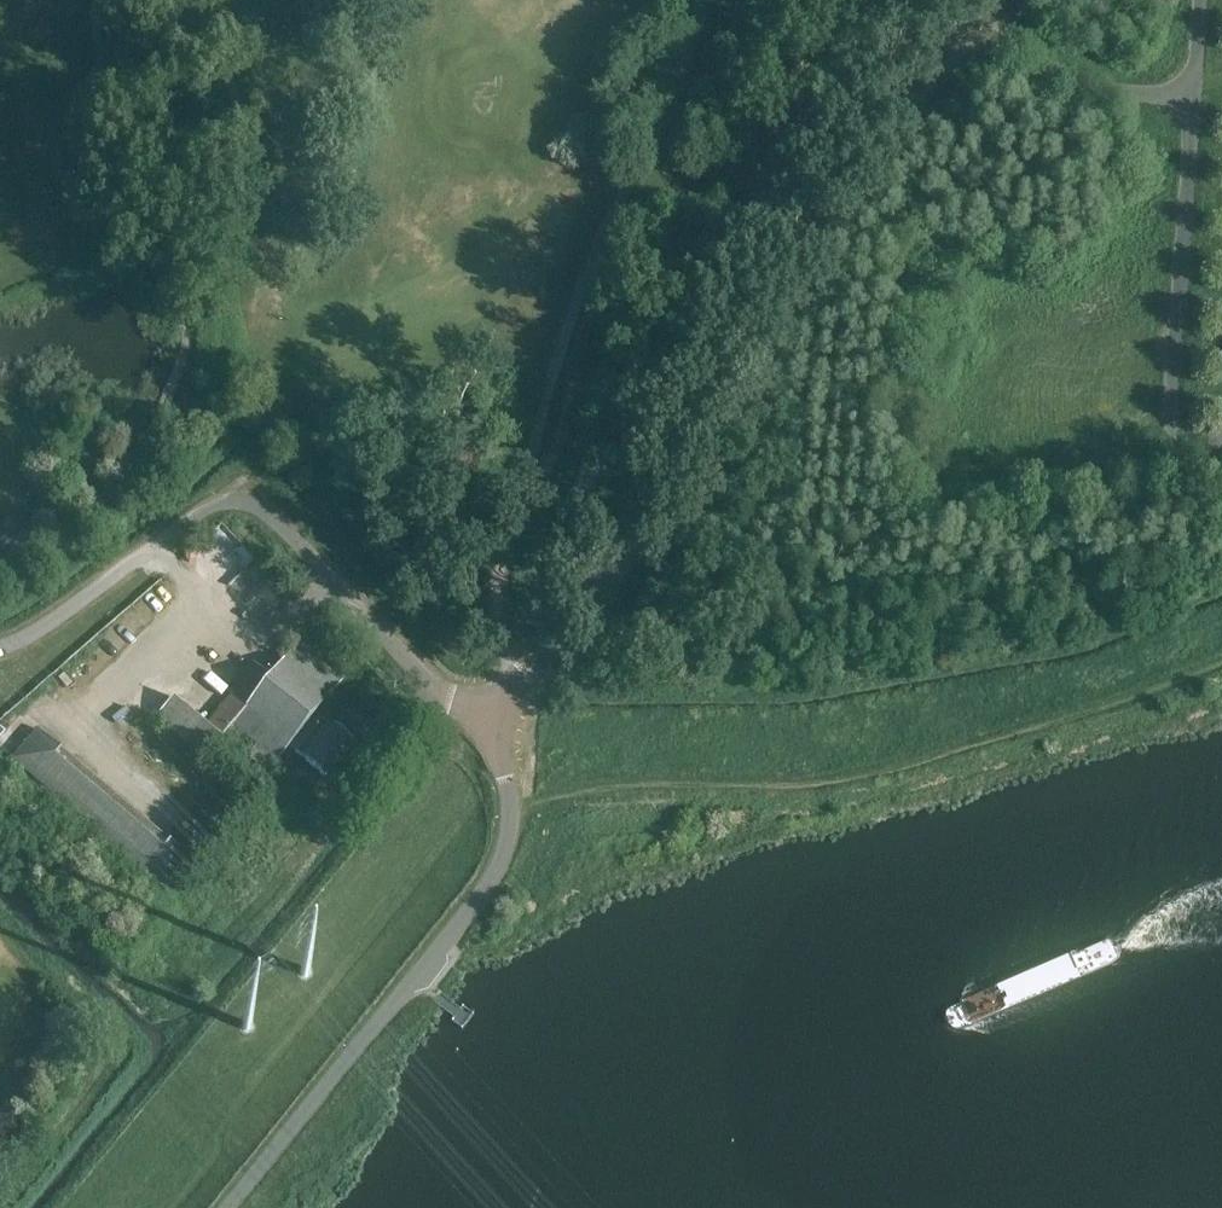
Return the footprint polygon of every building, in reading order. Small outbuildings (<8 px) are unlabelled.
[(353,743),(316,713),(345,677),(300,640),(270,676),(253,662),(228,692),(233,695),(207,725),(173,696),(155,717),(203,758),(220,739),(221,739),(231,748),(244,734),(257,744),(247,755),(259,765),(269,754),(277,761),(289,746),(302,756),(301,757),(325,777),(353,743)] [(12,761),(126,857),(164,889),(189,859),(37,731),(12,761)]
